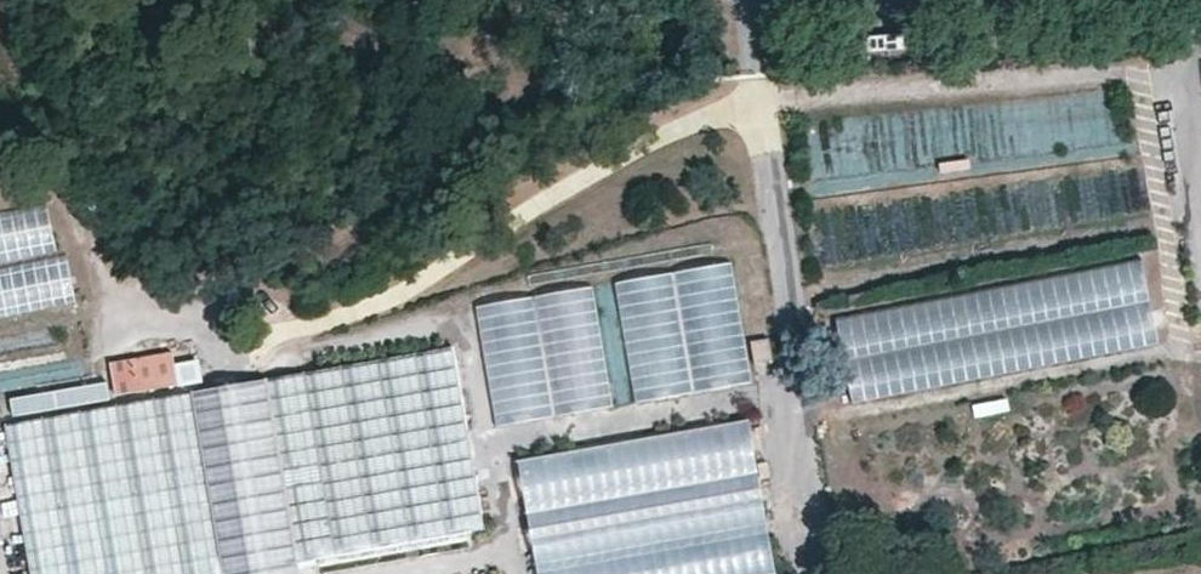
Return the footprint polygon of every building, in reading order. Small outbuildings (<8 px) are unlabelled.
[(0,211),(0,310),(73,293),(51,200),(0,211)] [(848,318),(864,399),(1163,341),(1147,260),(848,318)] [(734,262),(617,281),(636,399),(753,381),(734,262)] [(596,285),(481,308),(504,422),(619,399),(596,285)] [(452,346),(414,353),(446,534),(484,528),(452,346)] [(172,350),(110,361),(117,393),(178,383),(201,379),(197,361),(175,365),(172,350)] [(414,353),(378,359),(409,541),(446,534),(414,353)] [(341,365),(373,547),(409,541),(378,359),(341,365)] [(341,365),(304,372),(335,554),(373,547),(341,365)] [(267,378),(300,560),(335,554),(304,372),(267,378)] [(192,391),(224,573),(302,573),(300,560),(267,378),(192,391)] [(185,573),(218,573),(224,573),(192,391),(153,398),(185,573)] [(976,415),(1009,408),(1006,396),(973,402),(976,415)] [(117,404),(145,573),(185,573),(153,398),(117,404)] [(108,573),(145,573),(117,404),(80,411),(108,573)] [(42,417),(69,573),(108,573),(80,411),(42,417)] [(524,458),(545,573),(754,573),(785,568),(757,415),(524,458)] [(6,424),(31,573),(69,573),(42,417),(6,424)]
